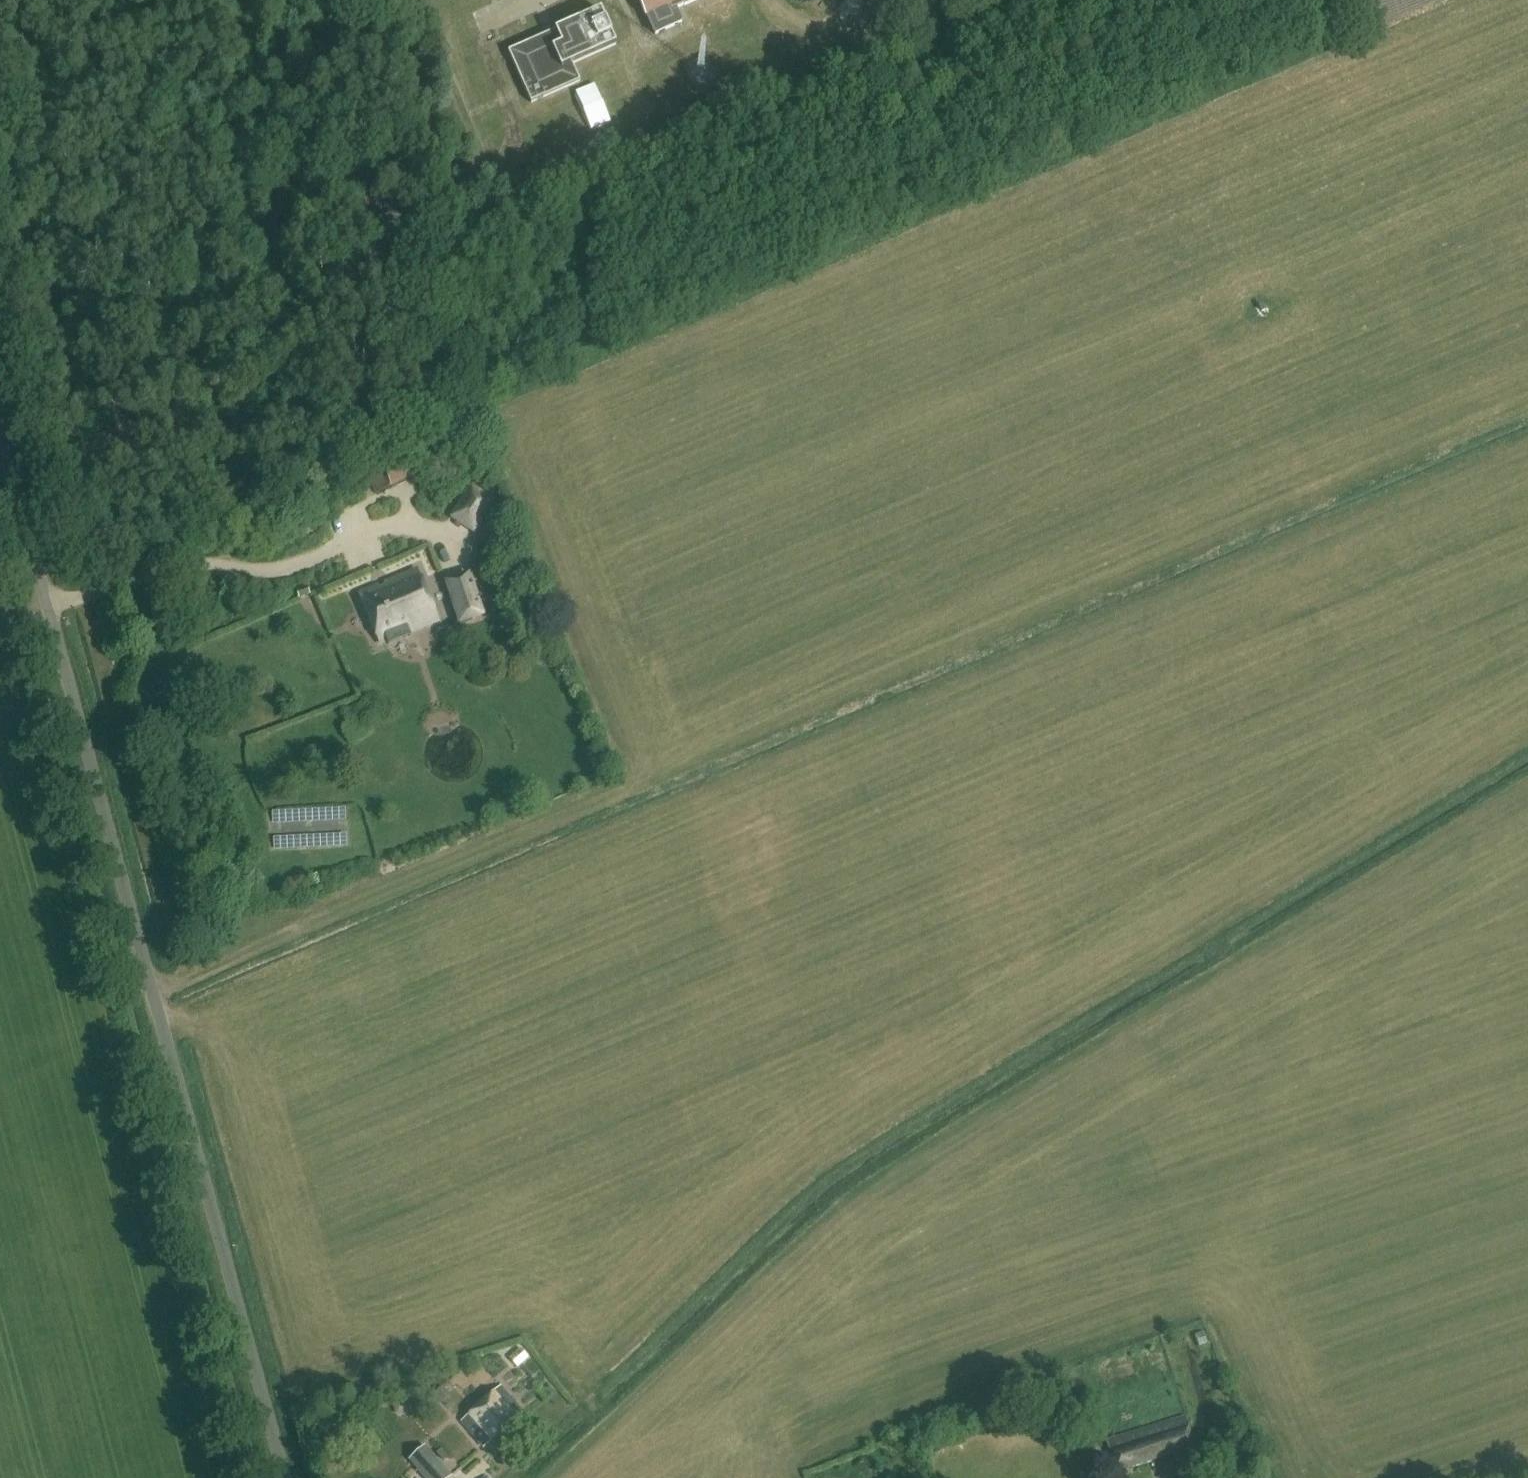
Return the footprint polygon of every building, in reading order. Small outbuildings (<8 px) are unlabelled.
[(647,19),(648,18),(657,37),(684,24),(677,9),(684,6),(685,7),(701,0),(639,0),(647,19)] [(601,11),(512,51),(534,101),(581,80),(573,63),(616,44),(601,11)] [(724,52),(706,61),(712,72),(729,63),(724,52)] [(410,471),(390,479),(395,490),(414,482),(410,471)] [(496,501),(469,483),(447,517),(473,534),(496,501)] [(438,619),(418,570),(360,593),(380,643),(438,619)] [(484,616),(470,571),(443,580),(457,625),(484,616)] [(522,1412),(500,1387),(461,1421),(483,1447),(522,1412)] [(1193,1450),(1183,1418),(1106,1441),(1115,1474),(1193,1450)] [(425,1445),(409,1460),(425,1477),(450,1477),(452,1476),(425,1445)] [(467,1468),(473,1474),(489,1459),(483,1453),(467,1468)]
